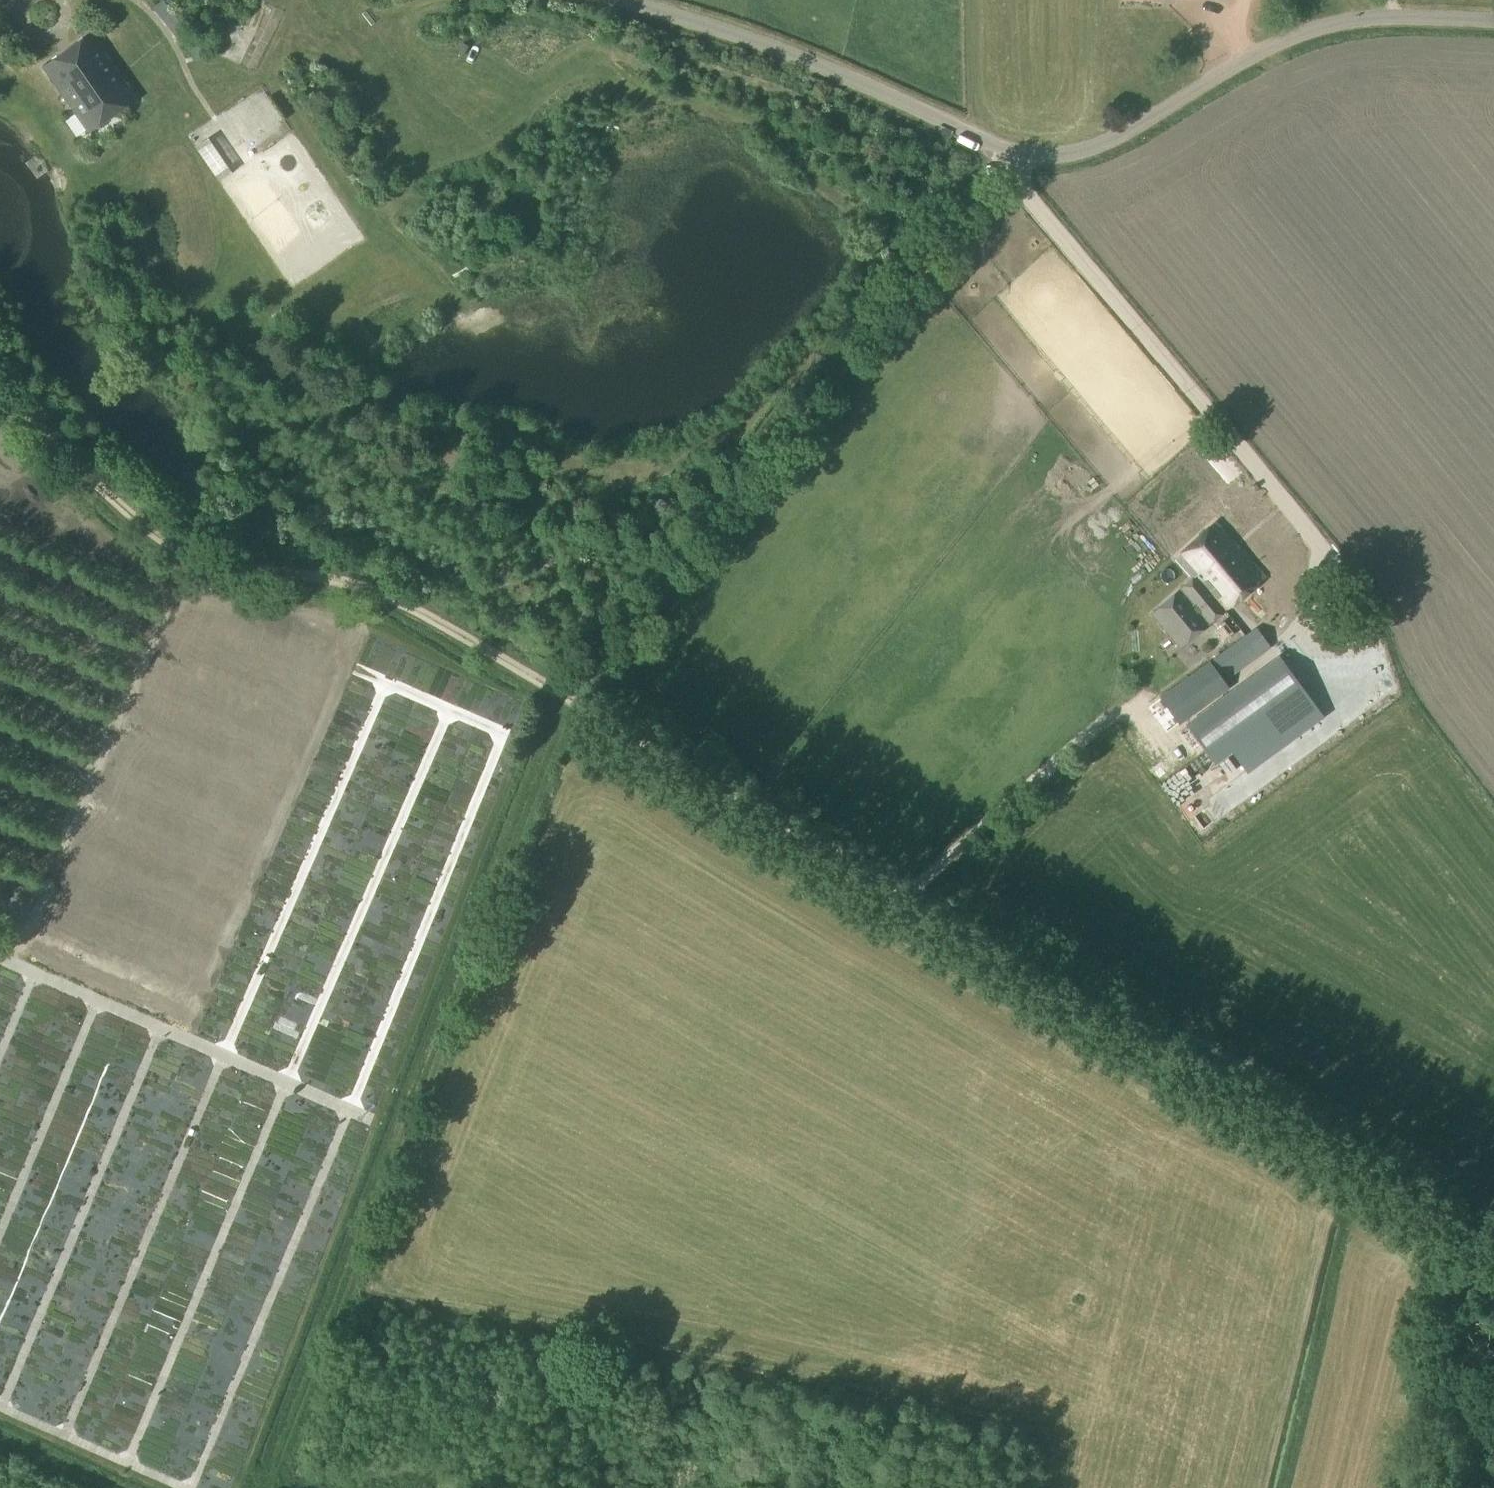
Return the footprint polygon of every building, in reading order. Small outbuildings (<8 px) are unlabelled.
[(93,130),(139,96),(94,33),(47,67),(93,130)] [(266,83),(211,116),(216,124),(197,135),(219,172),(238,160),(235,156),(290,123),(266,83)] [(1196,576),(1225,611),(1265,578),(1215,522),(1174,559),(1192,579),(1196,576)] [(1278,566),(1288,558),(1278,545),(1268,553),(1278,566)] [(1181,648),(1225,611),(1196,576),(1192,579),(1152,614),(1181,648)] [(1255,629),(1212,660),(1227,679),(1269,649),(1255,629)] [(1233,748),(1247,768),(1319,716),(1277,658),(1189,722),(1216,760),(1233,748)] [(1208,663),(1160,698),(1178,723),(1226,688),(1208,663)]
